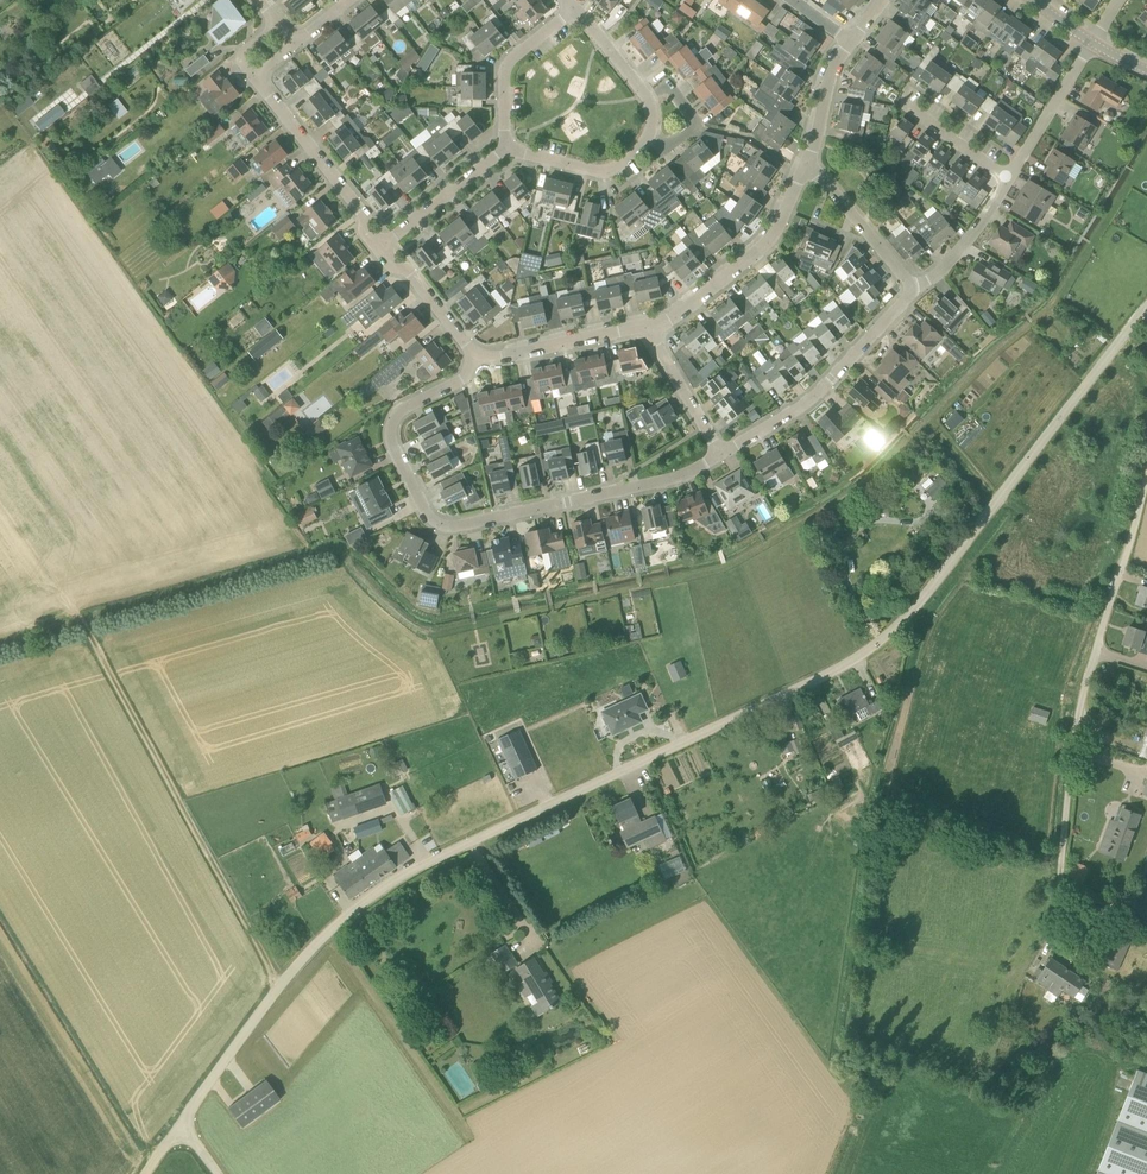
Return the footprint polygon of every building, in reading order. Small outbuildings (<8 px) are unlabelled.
[(217,44),(218,45),(248,22),(230,0),(219,0),(213,5),(224,20),(208,32),(217,44)] [(296,1),(288,6),(295,15),(302,9),(305,12),(314,5),(312,2),(314,0),(295,0),(296,1)] [(385,11),(394,23),(400,18),(396,13),(407,5),(403,0),(385,0),(390,7),(385,11)] [(421,2),(424,0),(403,0),(407,5),(411,10),(416,11),(420,7),(421,2)] [(462,6),(468,14),(484,0),(470,0),(462,6)] [(519,18),(542,0),(522,0),(517,4),(521,9),(516,14),(519,18)] [(542,0),(519,18),(523,23),(528,18),(533,24),(549,11),(544,5),(545,4),(542,0)] [(599,6),(609,13),(616,4),(619,6),(623,0),(603,0),(599,6)] [(729,10),(736,0),(720,0),(718,2),(729,10)] [(748,18),(760,1),(759,0),(736,0),(729,10),(740,17),(742,14),(748,18)] [(862,2),(859,0),(828,0),(826,2),(841,13),(845,7),(849,10),(855,2),(860,5),(862,2)] [(898,18),(916,31),(922,35),(927,29),(925,27),(931,18),(930,18),(906,0),(901,0),(904,3),(899,10),(903,12),(899,18),(898,18)] [(930,18),(937,8),(934,6),(939,0),(938,0),(906,0),(930,18)] [(965,15),(964,17),(973,24),(972,25),(973,26),(991,1),(990,0),(968,0),(960,11),(965,15)] [(1081,2),(1093,11),(1101,0),(1083,0),(1081,2)] [(771,8),(760,1),(748,18),(753,22),(751,25),(762,33),(767,26),(761,22),(771,8)] [(973,26),(988,37),(999,21),(994,17),(1001,8),(991,1),(973,26)] [(502,6),(499,2),(493,6),(497,11),(502,6)] [(679,9),(686,14),(690,7),(684,3),(679,9)] [(371,6),(361,15),(374,31),(384,23),(393,33),(399,29),(394,23),(385,11),(380,16),(372,6),(371,6)] [(690,7),(686,14),(692,18),(697,12),(690,7)] [(1146,26),(1146,10),(1139,18),(1146,26)] [(487,25),(481,30),(496,48),(506,40),(498,29),(503,24),(494,12),(483,21),(487,25)] [(374,31),(361,15),(360,15),(359,14),(350,20),(352,22),(350,23),(358,33),(352,37),(362,49),(366,55),(372,50),(371,49),(381,40),(374,31)] [(1004,47),(1022,23),(1011,16),(1009,19),(1004,15),(999,21),(988,37),(989,36),(1004,47)] [(891,20),(883,31),(901,44),(908,35),(912,37),(916,31),(898,18),(899,18),(897,16),(893,22),(891,20)] [(638,50),(659,34),(645,18),(635,27),(639,32),(630,40),(638,50)] [(794,31),(789,37),(813,54),(821,44),(811,37),(816,31),(798,18),(791,29),(794,31)] [(1032,31),(1022,23),(1004,47),(1002,49),(1011,55),(1013,51),(1020,56),(1029,44),(1024,40),(1032,31)] [(725,29),(719,26),(714,33),(720,37),(725,29)] [(496,48),(481,30),(475,34),(472,30),(461,39),(471,51),(477,46),(485,57),(496,48)] [(520,39),(525,35),(520,30),(516,34),(520,39)] [(877,49),(893,61),(894,62),(898,56),(894,54),(901,44),(883,31),(876,40),(881,44),(877,49)] [(328,40),(341,57),(346,62),(362,49),(352,37),(347,41),(339,32),(338,32),(339,32),(328,40)] [(661,32),(659,34),(638,50),(646,60),(656,53),(660,58),(680,43),(672,33),(666,38),(661,32)] [(796,58),(805,65),(813,54),(789,37),(783,46),(777,43),(773,50),(786,59),(792,64),(796,58)] [(1031,74),(1036,68),(1052,46),(1042,38),(1035,48),(1029,44),(1020,56),(1027,61),(1026,63),(1026,70),(1031,74)] [(331,65),(341,57),(328,40),(318,49),(318,48),(317,49),(325,59),(320,63),(329,75),(335,70),(331,65)] [(695,47),(693,48),(689,43),(685,47),(681,42),(680,43),(660,58),(664,64),(669,60),(677,70),(697,54),(699,52),(695,47)] [(425,52),(433,57),(439,48),(431,43),(425,52)] [(729,46),(723,53),(729,57),(735,50),(729,46)] [(1064,70),(1060,67),(1055,63),(1062,53),(1052,46),(1036,68),(1051,79),(1055,81),(1064,70)] [(703,60),(705,59),(706,58),(706,56),(706,55),(706,53),(705,52),(703,49),(699,52),(697,54),(677,70),(685,80),(695,72),(699,78),(710,69),(703,60)] [(781,66),(786,59),(773,50),(768,56),(781,66)] [(867,52),(859,63),(877,76),(885,65),(867,52)] [(211,62),(204,55),(186,69),(192,77),(211,62)] [(926,56),(923,60),(911,76),(918,81),(920,78),(930,85),(945,64),(935,57),(932,60),(926,56)] [(983,61),(975,58),(971,66),(980,70),(983,61)] [(893,71),(898,65),(894,62),(893,61),(888,68),(893,71)] [(407,74),(413,69),(407,62),(401,66),(407,74)] [(869,87),(877,76),(859,63),(851,74),(869,87)] [(947,96),(951,90),(959,79),(961,76),(945,64),(930,85),(940,93),(941,92),(947,96)] [(457,86),(462,86),(486,86),(486,73),(472,73),(472,66),(457,65),(457,86)] [(781,80),(797,92),(805,82),(784,66),(780,71),(785,74),(781,80)] [(722,85),(710,70),(710,69),(699,78),(703,83),(694,91),(702,101),(719,87),(722,85)] [(308,93),(319,83),(315,78),(310,82),(301,71),(293,77),(292,76),(291,75),(290,75),(289,75),(288,75),(287,75),(286,75),(285,76),(284,77),(284,78),(283,79),(283,80),(283,81),(283,82),(284,83),(284,84),(293,94),(293,95),(303,87),(308,93)] [(211,93),(216,99),(207,107),(214,116),(213,116),(213,117),(224,109),(224,110),(233,102),(232,101),(240,95),(228,80),(226,81),(219,72),(204,83),(212,92),(211,93)] [(790,103),(797,92),(781,80),(770,72),(759,89),(760,89),(776,101),(780,96),(790,103)] [(85,91),(97,82),(91,75),(79,84),(85,91)] [(1117,107),(1126,91),(1102,77),(1096,85),(1094,84),(1083,102),(1097,111),(1104,99),(1117,107)] [(951,101),(962,109),(973,93),(963,85),(965,83),(959,79),(951,90),(957,94),(951,101)] [(1009,80),(1006,84),(1012,89),(1015,84),(1009,80)] [(319,83),(308,93),(312,98),(302,106),(302,107),(303,107),(311,117),(328,104),(319,93),(324,90),(319,83)] [(486,100),(486,86),(462,86),(462,93),(457,93),(457,107),(472,107),(472,100),(486,100)] [(866,90),(860,89),(849,86),(847,97),(855,98),(864,100),(866,90)] [(719,87),(702,101),(710,112),(713,109),(717,115),(735,101),(726,90),(723,92),(719,87)] [(765,117),(772,123),(789,135),(796,124),(772,106),(776,101),(760,89),(754,97),(766,106),(765,108),(769,112),(765,117)] [(1020,96),(1022,98),(1031,105),(1036,99),(1024,90),(1020,96)] [(389,99),(385,93),(380,97),(384,103),(389,99)] [(984,111),(992,100),(987,96),(984,100),(973,93),(962,109),(972,116),(979,107),(984,111)] [(119,117),(128,110),(117,98),(108,105),(119,117)] [(334,125),(345,116),(341,111),(343,109),(334,98),(328,104),(311,117),(319,127),(319,128),(329,120),(334,125)] [(842,103),(840,116),(860,120),(862,112),(868,114),(871,101),(864,100),(855,98),(854,105),(842,103)] [(30,106),(24,99),(12,108),(18,116),(30,106)] [(995,129),(996,130),(1012,107),(1001,99),(997,104),(992,100),(984,111),(990,115),(983,126),(993,133),(995,129)] [(59,105),(35,123),(42,132),(65,113),(59,105)] [(401,107),(400,108),(406,117),(413,111),(410,107),(401,107)] [(1016,144),(1027,128),(1020,124),(1023,120),(1022,114),(1012,107),(996,130),(1001,134),(999,137),(1007,143),(1009,139),(1016,144)] [(245,146),(251,142),(252,143),(268,130),(252,109),(235,122),(242,130),(236,135),(245,146)] [(472,142),(483,133),(484,132),(485,130),(485,129),(485,127),(484,125),(483,124),(481,123),(479,123),(478,123),(477,124),(476,124),(469,115),(463,119),(460,115),(449,123),(458,135),(464,131),(472,142)] [(1097,128),(1075,115),(1076,116),(1072,124),(1070,123),(1061,137),(1084,150),(1097,128)] [(345,116),(334,125),(338,131),(328,139),(328,140),(328,139),(337,150),(353,136),(345,126),(350,122),(345,116)] [(861,143),(864,127),(859,126),(860,120),(840,116),(837,129),(848,131),(847,140),(861,143)] [(914,126),(903,118),(891,134),(897,139),(894,143),(904,151),(913,140),(907,135),(914,126)] [(760,122),(759,123),(752,133),(767,144),(771,139),(781,146),(789,135),(772,123),(768,128),(760,122)] [(458,135),(449,123),(432,136),(450,159),(461,151),(452,140),(458,135)] [(202,137),(208,143),(208,144),(225,131),(219,124),(202,137)] [(399,127),(383,138),(388,145),(404,134),(399,127)] [(353,136),(337,150),(345,160),(345,161),(355,153),(360,158),(376,145),(370,137),(364,136),(360,131),(353,136)] [(705,164),(720,152),(724,136),(710,133),(707,135),(712,141),(706,146),(701,140),(691,148),(705,164)] [(926,166),(934,155),(928,151),(935,141),(923,133),(911,150),(916,154),(913,158),(925,167),(926,166)] [(416,149),(426,161),(431,157),(440,167),(450,159),(432,136),(416,149)] [(734,146),(735,138),(728,137),(727,144),(734,146)] [(743,148),(745,140),(735,138),(734,146),(743,148)] [(1074,146),(1066,140),(1063,145),(1072,150),(1074,146)] [(254,158),(256,160),(250,164),(251,165),(259,175),(264,171),(266,173),(288,155),(277,141),(254,158)] [(940,184),(943,179),(949,171),(943,167),(950,157),(949,156),(951,153),(941,146),(934,155),(926,166),(937,174),(934,179),(940,184)] [(691,148),(682,155),(686,161),(680,166),(695,185),(707,176),(700,168),(705,164),(691,148)] [(426,161),(416,149),(405,158),(409,162),(403,166),(418,185),(428,176),(420,166),(426,161)] [(760,149),(749,164),(770,179),(777,169),(763,159),(767,154),(760,149)] [(1076,162),(1054,149),(1045,163),(1053,168),(1048,176),(1062,184),(1076,162)] [(958,196),(961,192),(966,184),(961,180),(968,170),(966,169),(968,166),(958,158),(949,171),(943,179),(955,187),(951,192),(958,196)] [(237,180),(246,173),(249,171),(240,159),(228,169),(237,180)] [(737,171),(733,176),(739,181),(748,187),(751,182),(762,190),(770,179),(749,164),(746,162),(739,172),(737,171)] [(111,172),(105,164),(88,177),(94,186),(108,175),(111,172)] [(296,202),(314,188),(298,168),(293,172),(287,165),(269,179),(277,190),(283,185),(296,202)] [(418,185),(403,166),(398,171),(394,166),(384,175),(393,187),(399,182),(407,193),(418,185)] [(658,174),(672,191),(681,183),(668,166),(658,174)] [(961,192),(972,200),(969,205),(975,209),(984,197),(978,193),(987,180),(976,172),(966,184),(961,192)] [(517,173),(516,174),(505,183),(513,193),(507,198),(517,209),(527,201),(524,197),(530,192),(523,183),(524,182),(525,180),(525,179),(525,177),(524,176),(523,174),(522,173),(520,173),(519,173),(517,173)] [(676,196),(672,191),(658,174),(648,182),(657,192),(650,198),(659,210),(676,196)] [(908,174),(903,182),(910,186),(915,179),(908,174)] [(387,191),(393,187),(384,175),(373,184),(376,188),(370,192),(385,211),(396,202),(387,191)] [(739,181),(733,176),(729,182),(735,186),(739,181)] [(541,206),(554,209),(560,182),(547,179),(544,192),(537,190),(534,205),(531,217),(538,219),(541,206)] [(695,186),(690,180),(685,184),(692,194),(698,189),(695,186)] [(1056,197),(1052,195),(1029,181),(1012,209),(1033,222),(1040,210),(1046,213),(1056,197)] [(574,185),(560,182),(554,209),(574,214),(578,200),(571,198),(574,185)] [(924,189),(921,194),(928,199),(931,194),(924,189)] [(497,218),(502,214),(503,214),(506,218),(517,209),(507,198),(502,202),(493,192),(483,200),(497,218)] [(625,200),(640,219),(645,214),(649,218),(659,210),(650,198),(644,202),(636,192),(625,200)] [(738,203),(756,216),(763,206),(745,193),(738,203)] [(223,200),(211,210),(218,219),(231,208),(223,200)] [(488,240),(494,235),(492,233),(503,225),(497,218),(483,200),(472,208),(481,219),(475,223),(484,235),(488,240)] [(617,224),(620,228),(618,229),(621,240),(624,244),(646,226),(640,219),(625,200),(615,209),(623,219),(617,224)] [(299,219),(304,227),(306,228),(303,230),(312,241),(321,234),(337,222),(331,214),(333,213),(328,207),(327,208),(321,201),(305,213),(305,214),(299,219)] [(582,224),(577,223),(576,223),(573,233),(600,239),(604,220),(597,218),(600,205),(587,202),(582,224)] [(724,206),(718,211),(728,223),(735,231),(742,221),(748,226),(756,216),(738,203),(731,213),(729,212),(724,206)] [(932,226),(945,242),(956,233),(949,223),(954,219),(945,207),(939,212),(938,210),(927,219),(932,226)] [(1084,219),(1088,213),(1081,207),(1077,213),(1084,219)] [(704,223),(710,231),(723,247),(733,239),(723,227),(728,223),(718,211),(712,215),(713,216),(704,223)] [(923,215),(907,229),(921,246),(927,242),(935,251),(945,242),(932,226),(927,219),(923,215)] [(295,226),(288,218),(288,217),(273,229),(280,238),(295,226)] [(450,226),(465,244),(470,240),(474,244),(484,235),(475,223),(469,228),(461,217),(450,226)] [(1018,243),(1026,247),(1027,248),(1034,237),(1012,223),(1007,231),(1001,227),(990,244),(1000,251),(999,253),(1008,259),(1018,243)] [(452,261),(462,252),(468,248),(465,244),(450,226),(440,234),(448,245),(442,249),(452,261)] [(925,251),(921,246),(907,229),(896,239),(892,234),(886,239),(896,250),(902,245),(914,260),(925,251)] [(713,255),(723,247),(710,231),(700,239),(693,230),(688,235),(699,249),(705,244),(713,255)] [(803,236),(795,257),(804,261),(805,258),(814,261),(825,236),(813,231),(810,239),(803,236)] [(345,243),(339,235),(318,251),(327,262),(329,260),(338,272),(354,259),(343,245),(345,243)] [(688,249),(679,256),(692,272),(702,264),(697,259),(702,253),(699,249),(688,235),(681,240),(688,249)] [(836,241),(825,236),(814,261),(813,263),(830,270),(833,263),(834,263),(839,251),(836,250),(838,246),(835,244),(836,241)] [(431,273),(437,281),(440,280),(444,277),(446,273),(442,268),(452,261),(442,249),(437,254),(428,243),(417,252),(432,270),(431,273)] [(867,262),(863,256),(865,253),(853,246),(844,260),(847,261),(841,266),(850,276),(846,280),(851,286),(865,274),(860,268),(867,262)] [(539,274),(542,258),(522,254),(522,258),(517,276),(517,279),(539,274)] [(562,265),(559,255),(545,258),(548,268),(562,265)] [(607,278),(623,274),(620,256),(603,260),(607,278)] [(682,280),(692,272),(679,256),(670,264),(666,259),(660,263),(661,264),(669,281),(678,274),(682,280)] [(771,276),(784,292),(789,288),(785,282),(795,274),(781,257),(771,265),(777,272),(771,276)] [(506,262),(517,276),(522,258),(515,258),(510,259),(506,262)] [(502,259),(496,263),(502,271),(508,266),(502,259)] [(991,262),(987,268),(978,263),(969,279),(989,291),(995,282),(1003,287),(1011,274),(991,262)] [(229,263),(211,277),(218,285),(236,272),(229,263)] [(644,272),(646,280),(650,300),(662,297),(660,288),(669,281),(661,264),(654,266),(655,269),(644,272)] [(354,266),(343,276),(337,280),(342,286),(345,284),(350,292),(353,289),(358,296),(356,298),(376,282),(365,268),(359,272),(354,266)] [(573,274),(571,268),(564,270),(565,276),(573,274)] [(872,268),(865,274),(851,286),(848,288),(857,299),(859,296),(867,306),(879,296),(871,287),(881,279),(872,268)] [(625,275),(630,297),(636,296),(638,303),(650,300),(646,280),(644,272),(632,275),(632,272),(624,274),(625,275)] [(482,274),(476,279),(464,288),(468,294),(458,302),(466,313),(485,298),(491,294),(482,284),(487,279),(482,274)] [(751,282),(764,298),(768,303),(778,295),(780,298),(785,294),(784,292),(771,276),(766,281),(761,274),(751,282)] [(812,274),(806,277),(813,290),(819,286),(812,274)] [(606,280),(607,288),(612,309),(624,306),(623,299),(630,297),(625,275),(606,280)] [(464,276),(446,292),(452,298),(469,282),(464,276)] [(1024,278),(1019,286),(1031,294),(1037,286),(1024,278)] [(510,279),(501,285),(506,292),(514,286),(510,279)] [(749,311),(764,298),(751,282),(741,290),(746,296),(741,300),(749,311)] [(383,284),(368,296),(378,310),(380,307),(386,314),(403,300),(392,287),(388,291),(383,284)] [(600,311),(612,309),(607,288),(596,291),(594,285),(587,287),(591,306),(598,304),(600,311)] [(335,295),(329,286),(321,293),(327,301),(335,295)] [(568,290),(569,296),(574,317),(586,314),(584,307),(591,306),(587,287),(579,287),(568,290)] [(789,288),(785,292),(790,298),(794,294),(789,288)] [(491,293),(502,305),(507,301),(496,289),(491,293)] [(556,293),(549,295),(553,314),(560,313),(561,320),(574,317),(569,296),(557,299),(556,293)] [(543,303),(531,305),(535,326),(548,323),(546,316),(553,314),(549,295),(542,297),(543,303)] [(929,311),(945,325),(943,326),(952,334),(959,327),(951,319),(959,310),(966,316),(972,311),(958,295),(951,302),(944,295),(940,300),(937,297),(933,304),(934,305),(929,311)] [(485,298),(466,313),(474,324),(485,315),(490,321),(502,312),(493,301),(489,304),(485,298)] [(730,298),(721,306),(739,328),(753,316),(749,311),(741,300),(736,305),(730,298)] [(518,303),(510,305),(513,317),(515,323),(522,321),(523,328),(535,326),(531,305),(519,308),(518,303)] [(363,310),(358,304),(341,318),(349,328),(359,320),(356,316),(363,310)] [(818,316),(824,323),(828,328),(834,323),(842,333),(852,324),(856,321),(843,304),(828,315),(825,311),(818,316)] [(719,335),(724,340),(739,328),(721,306),(711,314),(716,320),(711,325),(719,335)] [(401,313),(387,323),(377,331),(382,338),(385,336),(391,344),(401,336),(407,343),(425,328),(413,313),(406,319),(401,313)] [(263,336),(275,326),(266,316),(255,326),(263,336)] [(700,322),(690,330),(704,347),(719,335),(711,325),(705,329),(700,322)] [(926,347),(930,350),(936,343),(941,337),(925,322),(916,332),(913,329),(903,339),(920,354),(926,347)] [(803,332),(809,338),(813,344),(819,339),(827,349),(838,341),(828,328),(824,323),(813,331),(810,327),(803,332)] [(756,328),(761,334),(765,331),(760,325),(756,328)] [(688,359),(704,347),(690,330),(681,338),(686,345),(680,349),(688,359)] [(767,342),(761,335),(755,340),(761,347),(767,342)] [(369,338),(355,349),(361,357),(375,346),(369,338)] [(813,344),(809,338),(798,347),(795,343),(788,348),(798,360),(804,355),(812,365),(823,357),(813,344)] [(948,352),(955,345),(948,338),(941,345),(948,352)] [(270,350),(263,341),(250,352),(256,361),(270,350)] [(427,381),(434,374),(435,375),(452,362),(446,355),(444,357),(434,343),(417,356),(424,365),(417,370),(418,376),(421,379),(427,381)] [(773,364),(776,368),(783,376),(789,371),(797,381),(807,372),(804,368),(798,360),(788,348),(780,354),(780,358),(773,364)] [(637,351),(632,351),(632,350),(631,350),(630,349),(629,349),(618,351),(620,361),(614,362),(613,361),(614,364),(618,382),(623,381),(624,378),(624,375),(649,368),(643,359),(639,359),(637,351)] [(391,363),(398,372),(414,359),(407,350),(391,363)] [(895,387),(904,378),(918,362),(906,351),(900,357),(893,350),(886,357),(888,359),(878,371),(895,387)] [(966,355),(963,352),(956,359),(960,362),(966,355)] [(590,357),(595,380),(603,378),(604,385),(618,382),(614,364),(607,365),(605,354),(590,357)] [(577,371),(571,373),(575,392),(588,389),(587,382),(595,380),(590,357),(575,361),(577,371)] [(561,395),(575,392),(571,373),(564,374),(562,363),(547,367),(552,389),(560,388),(561,395)] [(693,364),(685,371),(694,388),(705,379),(693,364)] [(529,389),(530,392),(532,401),(546,398),(544,391),(552,389),(547,367),(532,370),(537,388),(529,389)] [(216,376),(209,368),(203,372),(210,380),(216,376)] [(787,380),(783,376),(776,368),(766,376),(763,372),(756,377),(765,389),(772,384),(780,394),(790,386),(787,380)] [(223,384),(230,379),(225,373),(218,378),(223,384)] [(377,388),(382,385),(386,382),(379,373),(370,380),(377,388)] [(722,390),(726,396),(732,392),(739,387),(729,375),(725,379),(721,373),(703,387),(712,398),(722,390)] [(878,407),(871,400),(875,396),(866,387),(868,385),(861,380),(848,394),(862,406),(860,409),(869,417),(878,407)] [(890,402),(896,395),(882,382),(875,389),(889,402),(890,402)] [(241,396),(242,397),(244,400),(260,387),(257,384),(241,396)] [(505,388),(492,391),(497,414),(505,412),(508,425),(515,424),(512,410),(507,388),(506,388),(505,385),(505,388)] [(530,392),(523,393),(522,385),(507,388),(512,410),(519,409),(521,416),(535,413),(533,405),(532,401),(530,392)] [(714,406),(723,417),(728,424),(750,406),(741,394),(743,392),(739,387),(732,392),(726,396),(714,406)] [(289,388),(279,394),(283,402),(293,397),(289,388)] [(904,389),(897,396),(905,403),(911,396),(904,389)] [(492,391),(478,394),(483,416),(476,417),(478,425),(491,422),(490,415),(497,414),(492,391)] [(468,398),(465,399),(462,394),(454,398),(463,414),(471,410),(468,398)] [(292,414),(302,407),(295,396),(284,404),(292,414)] [(658,430),(670,423),(678,418),(670,405),(660,411),(656,404),(640,414),(647,426),(654,422),(658,430)] [(819,422),(837,442),(852,429),(851,427),(865,415),(856,404),(843,416),(840,412),(839,414),(833,408),(819,422)] [(276,425),(290,414),(284,406),(270,417),(276,425)] [(442,409),(434,413),(414,423),(416,427),(415,431),(418,432),(420,436),(426,433),(445,423),(448,421),(442,409)] [(758,416),(753,410),(747,415),(752,421),(758,416)] [(592,412),(579,415),(581,425),(594,422),(592,412)] [(946,422),(954,430),(965,420),(957,412),(946,422)] [(311,427),(319,435),(327,428),(319,419),(311,427)] [(546,422),(536,424),(539,435),(549,433),(546,422)] [(452,433),(451,434),(445,423),(426,433),(429,439),(421,443),(423,447),(422,451),(426,452),(428,456),(430,455),(448,444),(456,441),(452,433)] [(631,447),(627,430),(613,433),(615,441),(606,442),(611,465),(626,461),(624,449),(631,447)] [(809,469),(817,464),(828,457),(814,434),(807,438),(803,432),(788,441),(801,462),(804,469),(809,469)] [(872,439),(880,446),(886,438),(879,432),(872,439)] [(346,441),(339,445),(339,448),(338,448),(345,462),(343,463),(347,472),(349,471),(352,476),(373,466),(359,438),(348,443),(346,441)] [(603,458),(599,441),(585,444),(587,452),(578,453),(583,476),(598,472),(595,460),(603,458)] [(448,444),(430,455),(434,462),(427,466),(430,470),(429,474),(432,475),(434,479),(454,469),(450,460),(455,458),(448,444)] [(508,444),(501,446),(503,455),(510,453),(508,444)] [(574,464),(570,447),(545,453),(546,459),(545,459),(546,461),(549,461),(554,482),(569,479),(567,466),(574,464)] [(777,474),(789,468),(777,448),(770,453),(763,455),(754,463),(760,473),(762,473),(766,480),(777,474)] [(529,465),(520,467),(525,489),(540,485),(538,472),(545,471),(541,454),(527,457),(529,465)] [(516,477),(512,460),(487,466),(489,474),(491,473),(497,495),(497,497),(505,495),(505,493),(511,492),(509,479),(516,477)] [(729,510),(737,505),(756,494),(741,469),(733,474),(714,485),(718,491),(710,496),(717,507),(725,503),(729,510)] [(463,472),(444,481),(448,489),(441,493),(443,497),(442,500),(445,501),(448,506),(468,496),(463,487),(469,484),(463,472)] [(831,479),(837,482),(841,475),(835,472),(831,479)] [(948,486),(940,476),(929,486),(925,489),(933,498),(937,495),(948,486)] [(371,514),(363,518),(368,528),(393,516),(389,507),(393,505),(379,477),(358,487),(371,514)] [(332,484),(318,491),(322,499),(335,492),(332,484)] [(694,518),(694,519),(709,515),(701,492),(686,497),(687,499),(677,503),(680,510),(678,512),(680,518),(683,519),(684,522),(694,518)] [(643,521),(645,522),(647,529),(656,527),(657,531),(675,527),(671,506),(661,509),(660,504),(646,507),(643,511),(644,519),(643,521)] [(314,507),(298,511),(302,524),(317,519),(314,507)] [(621,516),(606,519),(612,544),(635,539),(629,511),(620,513),(621,516)] [(737,515),(727,521),(731,528),(742,522),(737,515)] [(573,523),(575,535),(578,548),(597,544),(596,543),(605,541),(601,524),(595,525),(594,519),(573,523)] [(746,520),(732,529),(740,540),(754,531),(746,520)] [(350,546),(367,537),(361,527),(345,536),(350,546)] [(526,533),(527,537),(525,537),(527,545),(528,544),(531,556),(556,550),(556,553),(566,551),(562,532),(551,535),(549,528),(526,533)] [(430,543),(424,541),(425,540),(408,532),(399,549),(407,553),(404,560),(418,567),(430,574),(439,556),(426,551),(428,546),(430,543)] [(513,554),(509,537),(492,541),(494,550),(488,551),(491,565),(494,564),(497,580),(514,576),(513,571),(516,570),(515,566),(525,564),(522,552),(513,554)] [(653,555),(651,543),(643,544),(646,556),(653,555)] [(470,549),(470,547),(467,547),(465,547),(462,547),(460,548),(458,549),(458,552),(454,553),(455,558),(453,559),(455,567),(457,567),(458,572),(474,569),(475,576),(491,572),(486,552),(476,554),(475,548),(470,549)] [(635,551),(639,568),(647,566),(643,549),(635,551)] [(529,574),(532,588),(541,586),(537,572),(529,574)] [(446,574),(443,589),(452,590),(455,575),(446,574)] [(1142,586),(1136,604),(1146,607),(1146,588),(1142,586)] [(420,604),(437,607),(440,594),(422,591),(420,604)] [(1123,644),(1139,649),(1142,642),(1146,643),(1146,632),(1145,632),(1129,626),(1123,644)] [(684,667),(671,673),(675,682),(688,677),(684,667)] [(624,696),(634,694),(632,683),(621,686),(624,696)] [(857,712),(860,717),(861,720),(874,714),(861,688),(838,700),(847,717),(857,712)] [(647,709),(640,694),(601,711),(607,725),(609,725),(613,734),(641,721),(638,713),(647,709)] [(1030,719),(1046,725),(1050,713),(1034,707),(1030,719)] [(828,726),(836,741),(844,736),(836,722),(828,726)] [(538,770),(519,730),(498,740),(516,780),(538,770)] [(796,755),(803,752),(797,738),(781,745),(785,754),(795,751),(796,755)] [(382,758),(378,747),(371,749),(375,760),(382,758)] [(838,778),(831,781),(835,792),(843,789),(838,778)] [(373,785),(345,795),(336,799),(336,800),(326,804),(333,822),(345,818),(345,819),(387,803),(382,790),(379,782),(373,785)] [(415,809),(407,793),(394,800),(402,815),(415,809)] [(643,823),(631,799),(614,807),(621,822),(625,831),(639,825),(645,839),(662,831),(656,817),(643,823)] [(1099,851),(1124,860),(1140,815),(1124,809),(1119,823),(1111,820),(1099,851)] [(355,828),(359,838),(382,830),(378,820),(355,828)] [(754,831),(757,838),(767,832),(764,826),(754,831)] [(296,835),(299,842),(312,836),(308,829),(296,835)] [(311,845),(318,855),(332,843),(325,834),(311,845)] [(399,842),(395,844),(379,856),(374,847),(334,875),(351,899),(397,867),(410,858),(399,842)] [(676,846),(669,849),(673,857),(679,854),(676,846)] [(667,878),(687,869),(681,855),(660,864),(667,878)] [(1083,881),(1088,867),(1076,862),(1071,876),(1083,881)] [(297,885),(286,890),(291,901),(302,895),(297,885)] [(1128,936),(1130,931),(1084,909),(1076,925),(1111,941),(1102,960),(1116,967),(1123,953),(1120,951),(1123,947),(1125,948),(1131,937),(1128,936)] [(491,954),(503,973),(516,965),(503,946),(491,954)] [(517,968),(525,980),(517,985),(525,998),(534,993),(545,1012),(561,1002),(534,957),(517,968)] [(1051,958),(1043,971),(1037,980),(1049,988),(1048,990),(1058,997),(1063,990),(1074,998),(1085,981),(1051,958)] [(242,1128),(280,1099),(266,1080),(228,1109),(242,1128)] [(1126,1095),(1096,1173),(1146,1173),(1146,1104),(1126,1095)]
